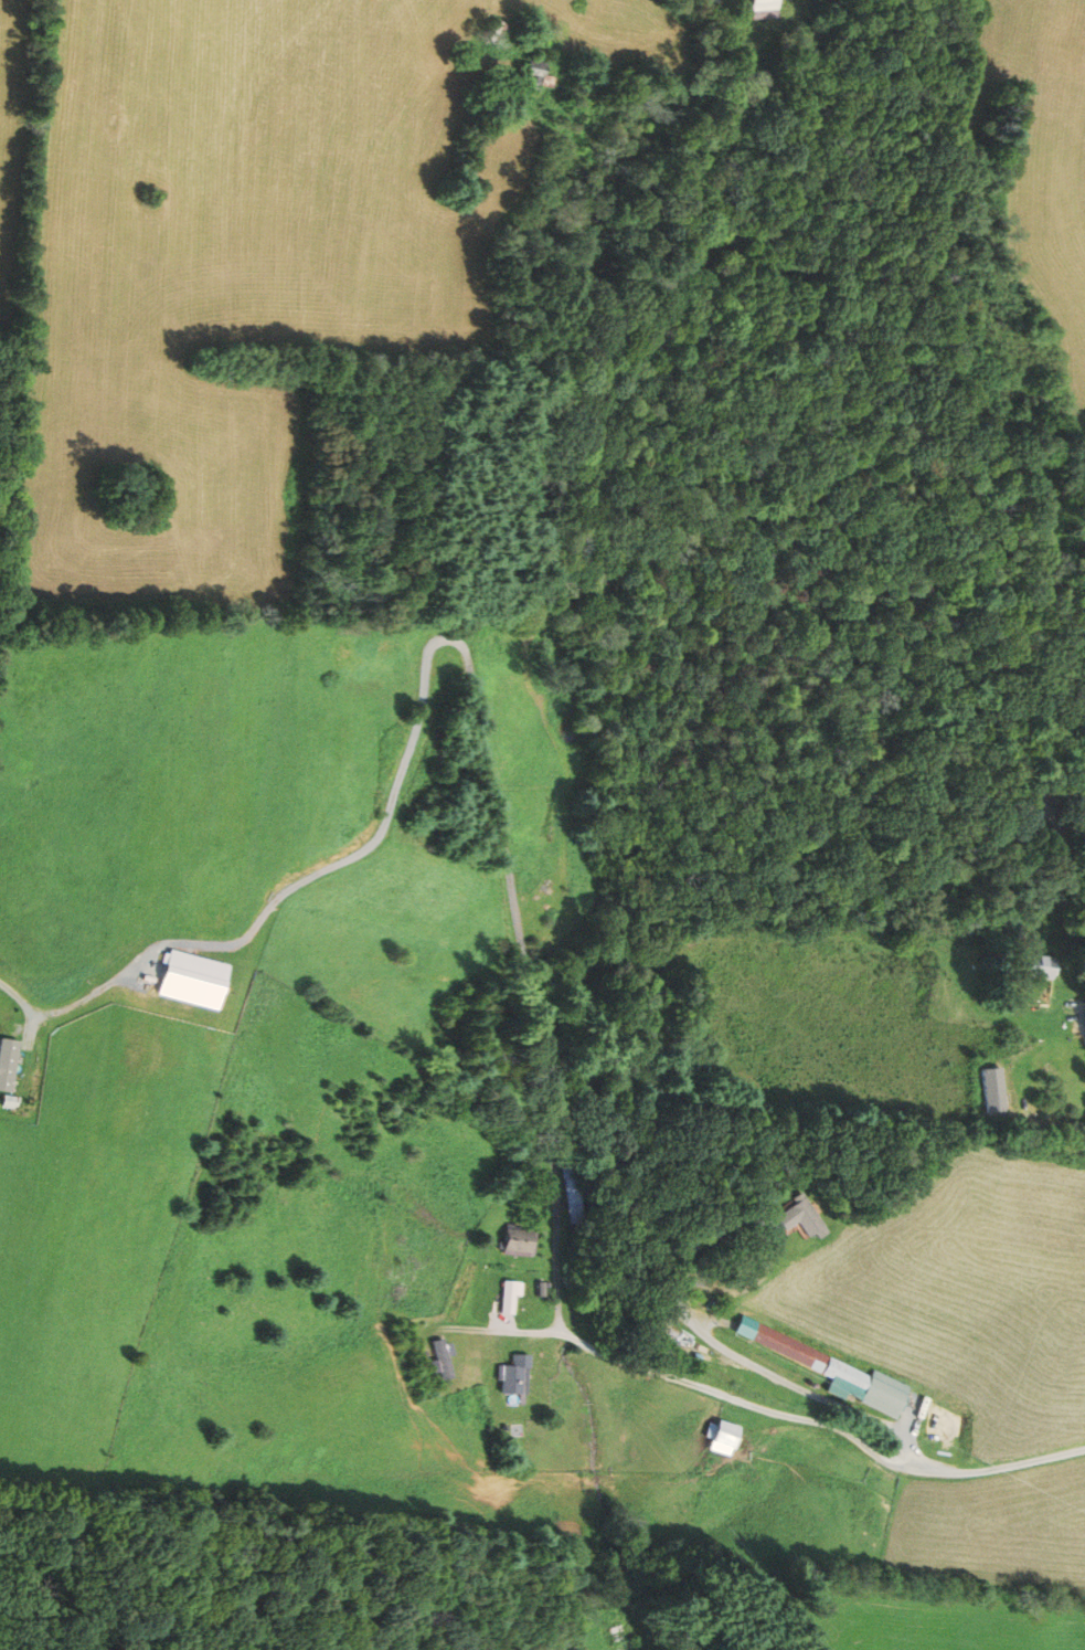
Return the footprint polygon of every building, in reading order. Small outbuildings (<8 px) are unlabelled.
[(779,0),(750,0),(749,16),(778,18),(779,0)] [(525,86),(545,90),(549,67),(529,63),(525,86)] [(1057,979),(1057,957),(1029,957),(1029,979),(1057,979)] [(0,1039),(0,1041),(0,1091),(14,1093),(20,1041),(0,1039)] [(1009,1068),(989,1069),(990,1113),(1011,1112),(1009,1068)] [(828,1228),(808,1193),(791,1203),(811,1238),(828,1228)] [(536,1229),(505,1229),(505,1255),(536,1255),(536,1229)] [(910,1385),(894,1418),(858,1400),(859,1398),(844,1392),(841,1398),(822,1389),(828,1377),(732,1331),(740,1313),(870,1376),(873,1367),(910,1385)] [(431,1342),(438,1382),(455,1378),(447,1339),(431,1342)] [(535,1355),(516,1355),(516,1366),(503,1366),(503,1394),(534,1394),(535,1355)] [(716,1418),(737,1426),(727,1455),(706,1448),(716,1418)]
